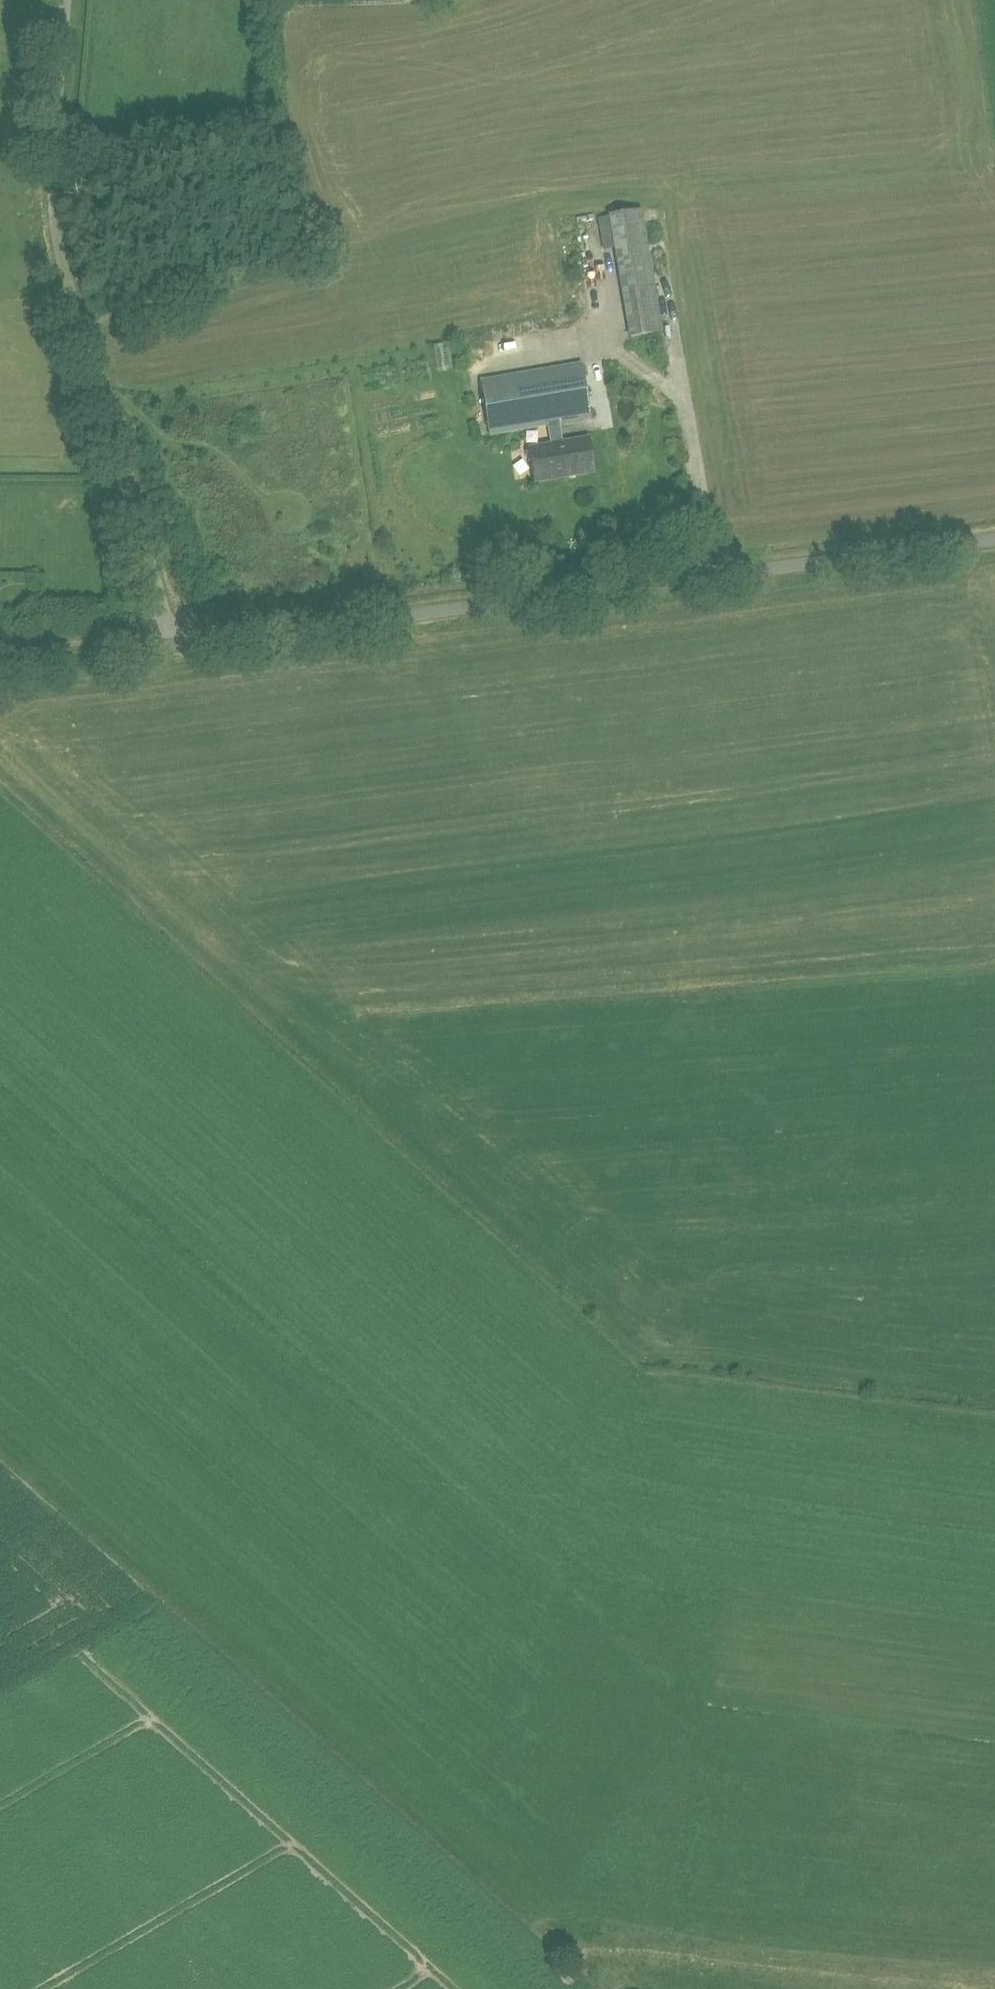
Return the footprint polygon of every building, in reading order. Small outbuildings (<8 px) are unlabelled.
[(610,215),(631,337),(663,332),(642,209),(610,215)] [(549,425),(552,445),(564,444),(561,423),(592,418),(583,365),(483,381),(491,434),(549,425)] [(564,444),(552,445),(530,449),(536,481),(595,471),(590,439),(564,444)]
